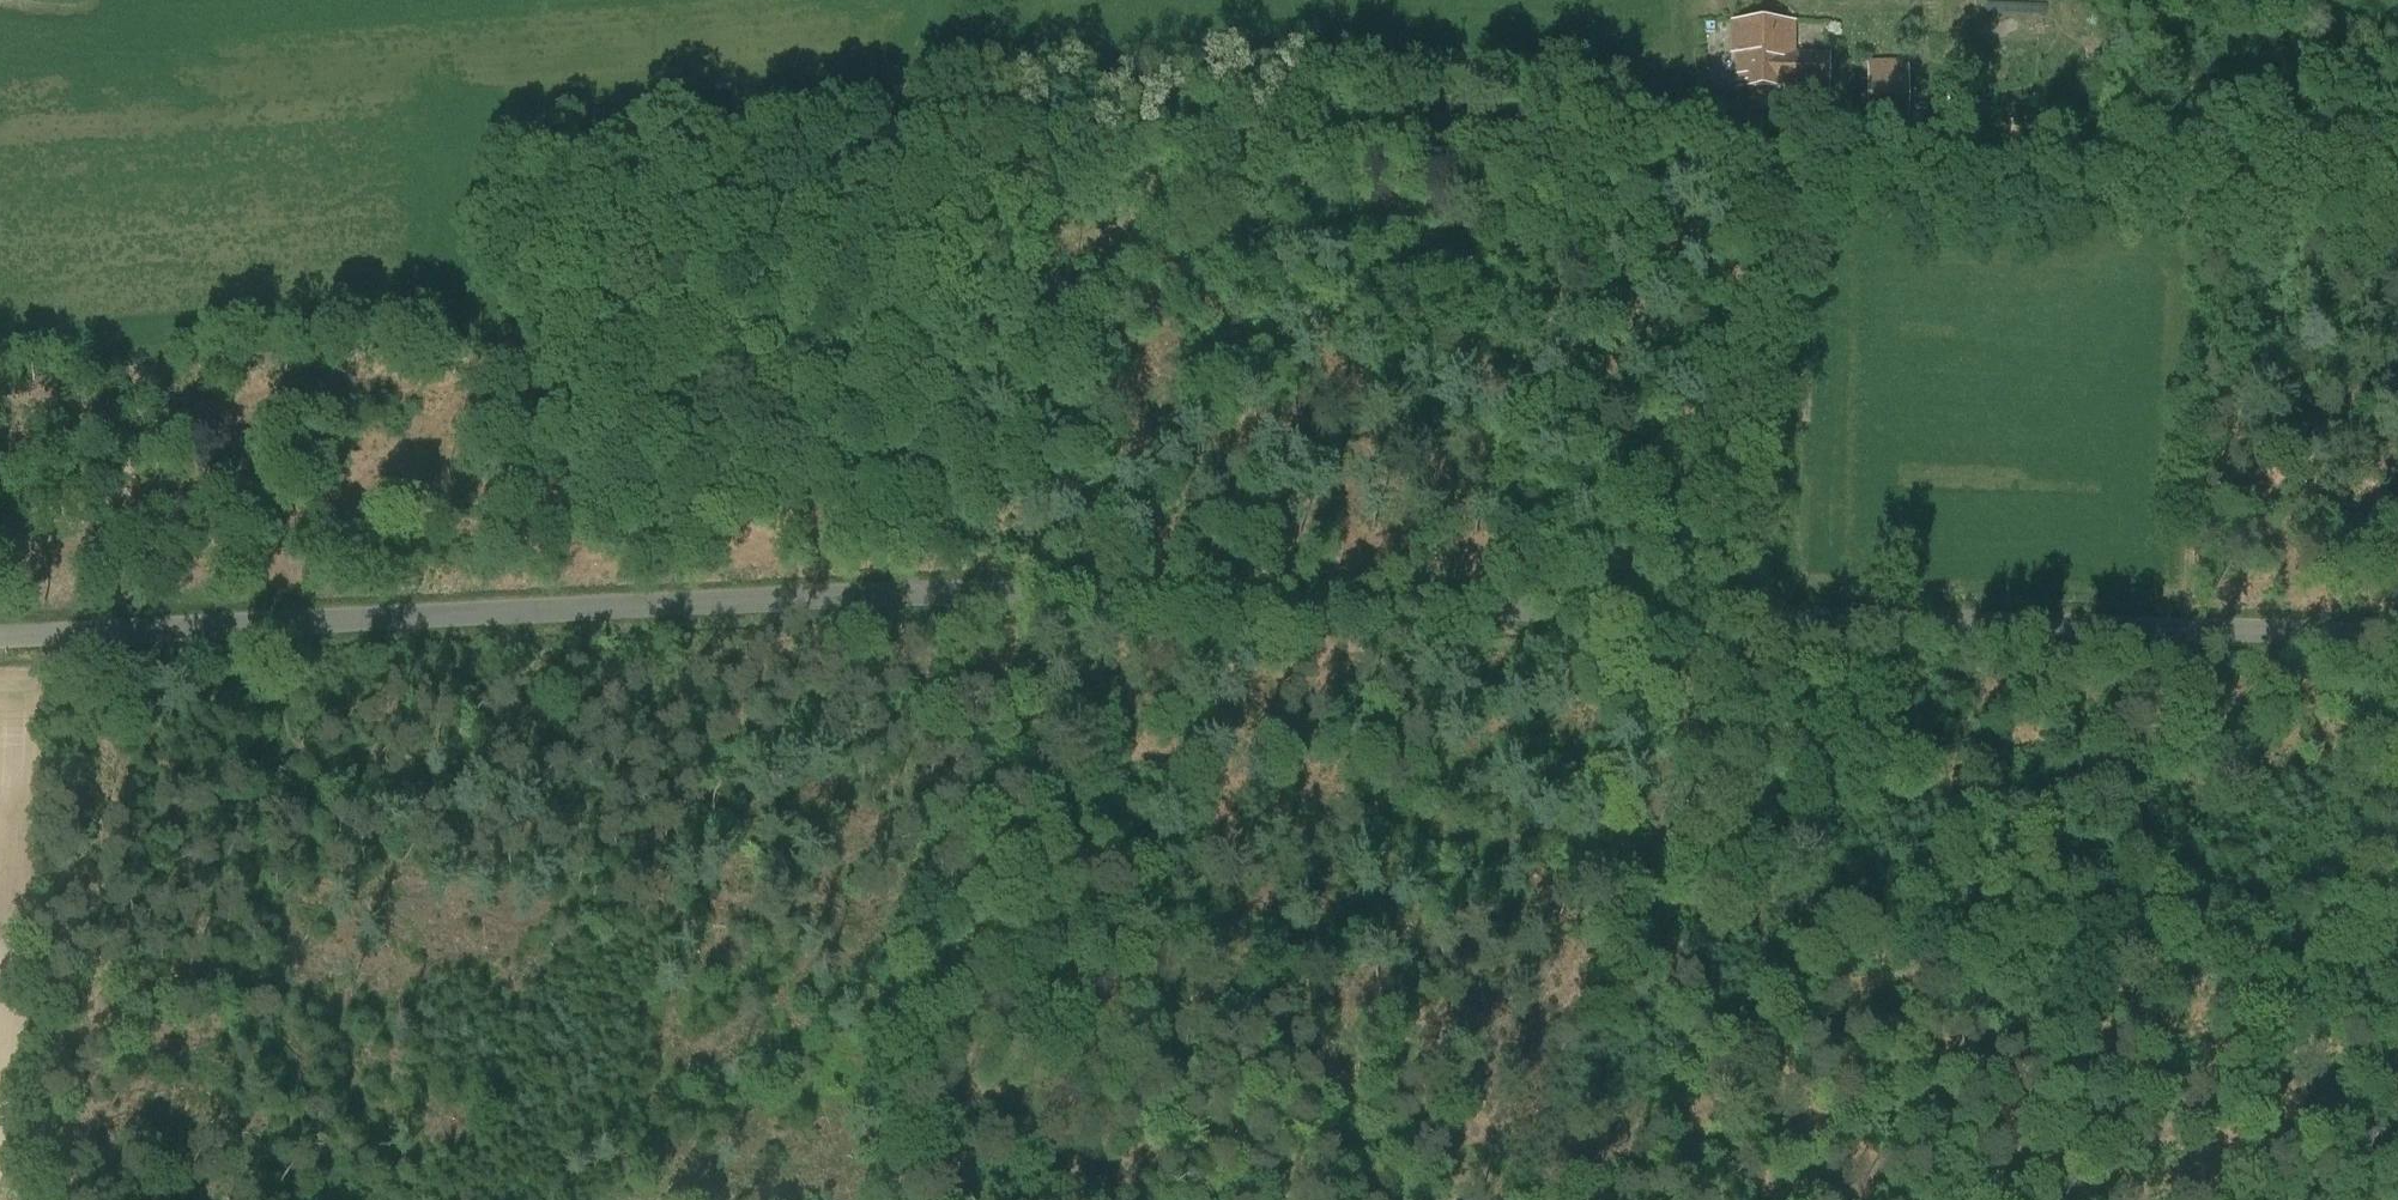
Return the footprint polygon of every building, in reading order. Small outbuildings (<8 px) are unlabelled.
[(1735,24),(1734,55),(1740,55),(1740,86),(1828,87),(1829,58),(1792,57),(1793,25),(1735,24)] [(1867,60),(1867,64),(1862,64),(1861,81),(1868,81),(1867,122),(1909,123),(1909,61),(1867,60)]
